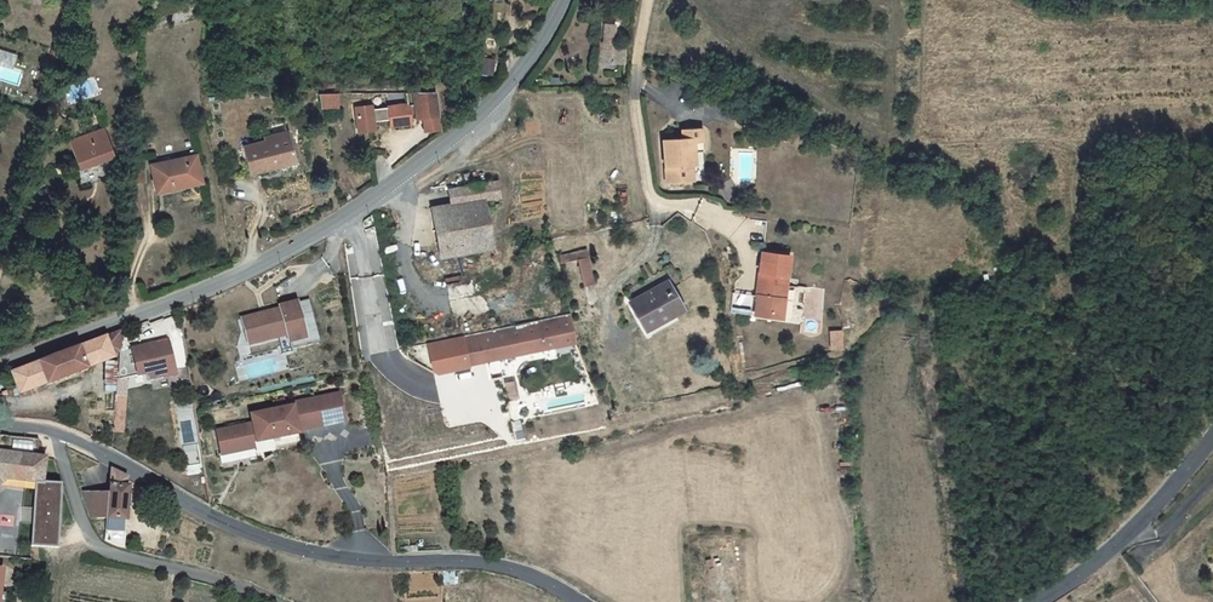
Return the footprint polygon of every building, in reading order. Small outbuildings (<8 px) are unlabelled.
[(599,37),(601,67),(609,67),(609,71),(622,70),(621,54),(608,55),(606,36),(599,37)] [(14,68),(18,55),(0,49),(0,64),(14,68)] [(403,110),(384,112),(367,113),(367,109),(351,111),(353,135),(369,133),(368,125),(385,124),(386,130),(404,129),(403,118),(412,118),(413,125),(420,124),(434,122),(435,122),(432,96),(425,96),(402,97),(403,110)] [(313,98),(315,109),(333,108),(333,98),(313,98)] [(298,102),(289,102),(289,111),(299,110),(298,102)] [(729,124),(748,128),(751,118),(732,114),(729,124)] [(420,124),(421,138),(436,137),(434,122),(420,124)] [(111,163),(101,133),(65,147),(76,176),(111,163)] [(708,159),(706,134),(686,136),(687,144),(666,147),(668,169),(671,169),(672,174),(668,175),(671,192),(699,189),(697,174),(703,173),(701,159),(708,159)] [(263,149),(240,154),(248,180),(292,169),(283,139),(262,145),(263,149)] [(192,162),(146,171),(151,197),(197,188),(192,162)] [(436,259),(468,255),(465,231),(487,228),(484,204),(500,202),(499,185),(459,190),(461,207),(430,211),(436,259)] [(490,253),(487,228),(465,231),(468,255),(490,253)] [(786,258),(758,254),(753,297),(775,300),(776,289),(782,290),(786,258)] [(579,260),(554,265),(554,270),(570,267),(576,293),(586,291),(579,260)] [(656,279),(631,289),(633,295),(658,285),(656,279)] [(641,335),(637,337),(642,346),(668,333),(665,327),(680,319),(667,292),(629,311),(641,335)] [(775,300),(753,297),(752,298),(728,294),(726,314),(778,321),(780,301),(775,300)] [(313,342),(321,340),(309,298),(300,300),(313,342)] [(244,323),(246,335),(254,334),(257,349),(279,343),(278,339),(288,336),(291,346),(307,343),(297,306),(280,310),(281,313),(244,323)] [(574,346),(573,338),(569,338),(565,323),(478,340),(464,343),(468,368),(574,346)] [(839,333),(828,334),(829,352),(840,351),(839,333)] [(250,351),(257,349),(254,334),(246,335),(250,351)] [(86,375),(119,364),(119,360),(120,337),(11,381),(19,401),(47,390),(47,392),(87,377),(86,375)] [(469,370),(468,368),(464,343),(478,340),(477,337),(431,346),(437,373),(441,376),(469,370)] [(151,355),(150,352),(131,357),(137,383),(148,380),(150,388),(175,382),(168,351),(156,354),(151,355)] [(137,383),(131,357),(119,360),(119,364),(117,388),(137,383)] [(292,407),(293,410),(294,415),(322,409),(326,429),(345,425),(339,398),(321,401),(292,407)] [(217,436),(222,459),(254,452),(253,445),(256,444),(257,446),(275,443),(274,440),(281,439),(281,442),(299,438),(299,435),(298,430),(305,429),(306,433),(326,429),(322,409),(294,415),(293,410),(267,416),(251,419),(253,428),(217,436)] [(197,452),(183,454),(186,473),(200,471),(197,452)] [(6,480),(34,484),(41,485),(42,484),(45,459),(0,453),(0,484),(6,480)] [(109,496),(81,491),(89,517),(106,518),(106,540),(126,547),(127,519),(130,519),(130,487),(127,487),(127,481),(112,473),(109,496)] [(41,485),(34,484),(29,549),(56,551),(60,495),(59,495),(60,486),(42,484),(41,485)] [(8,594),(2,593),(4,573),(0,573),(0,601),(7,601),(8,594)]
